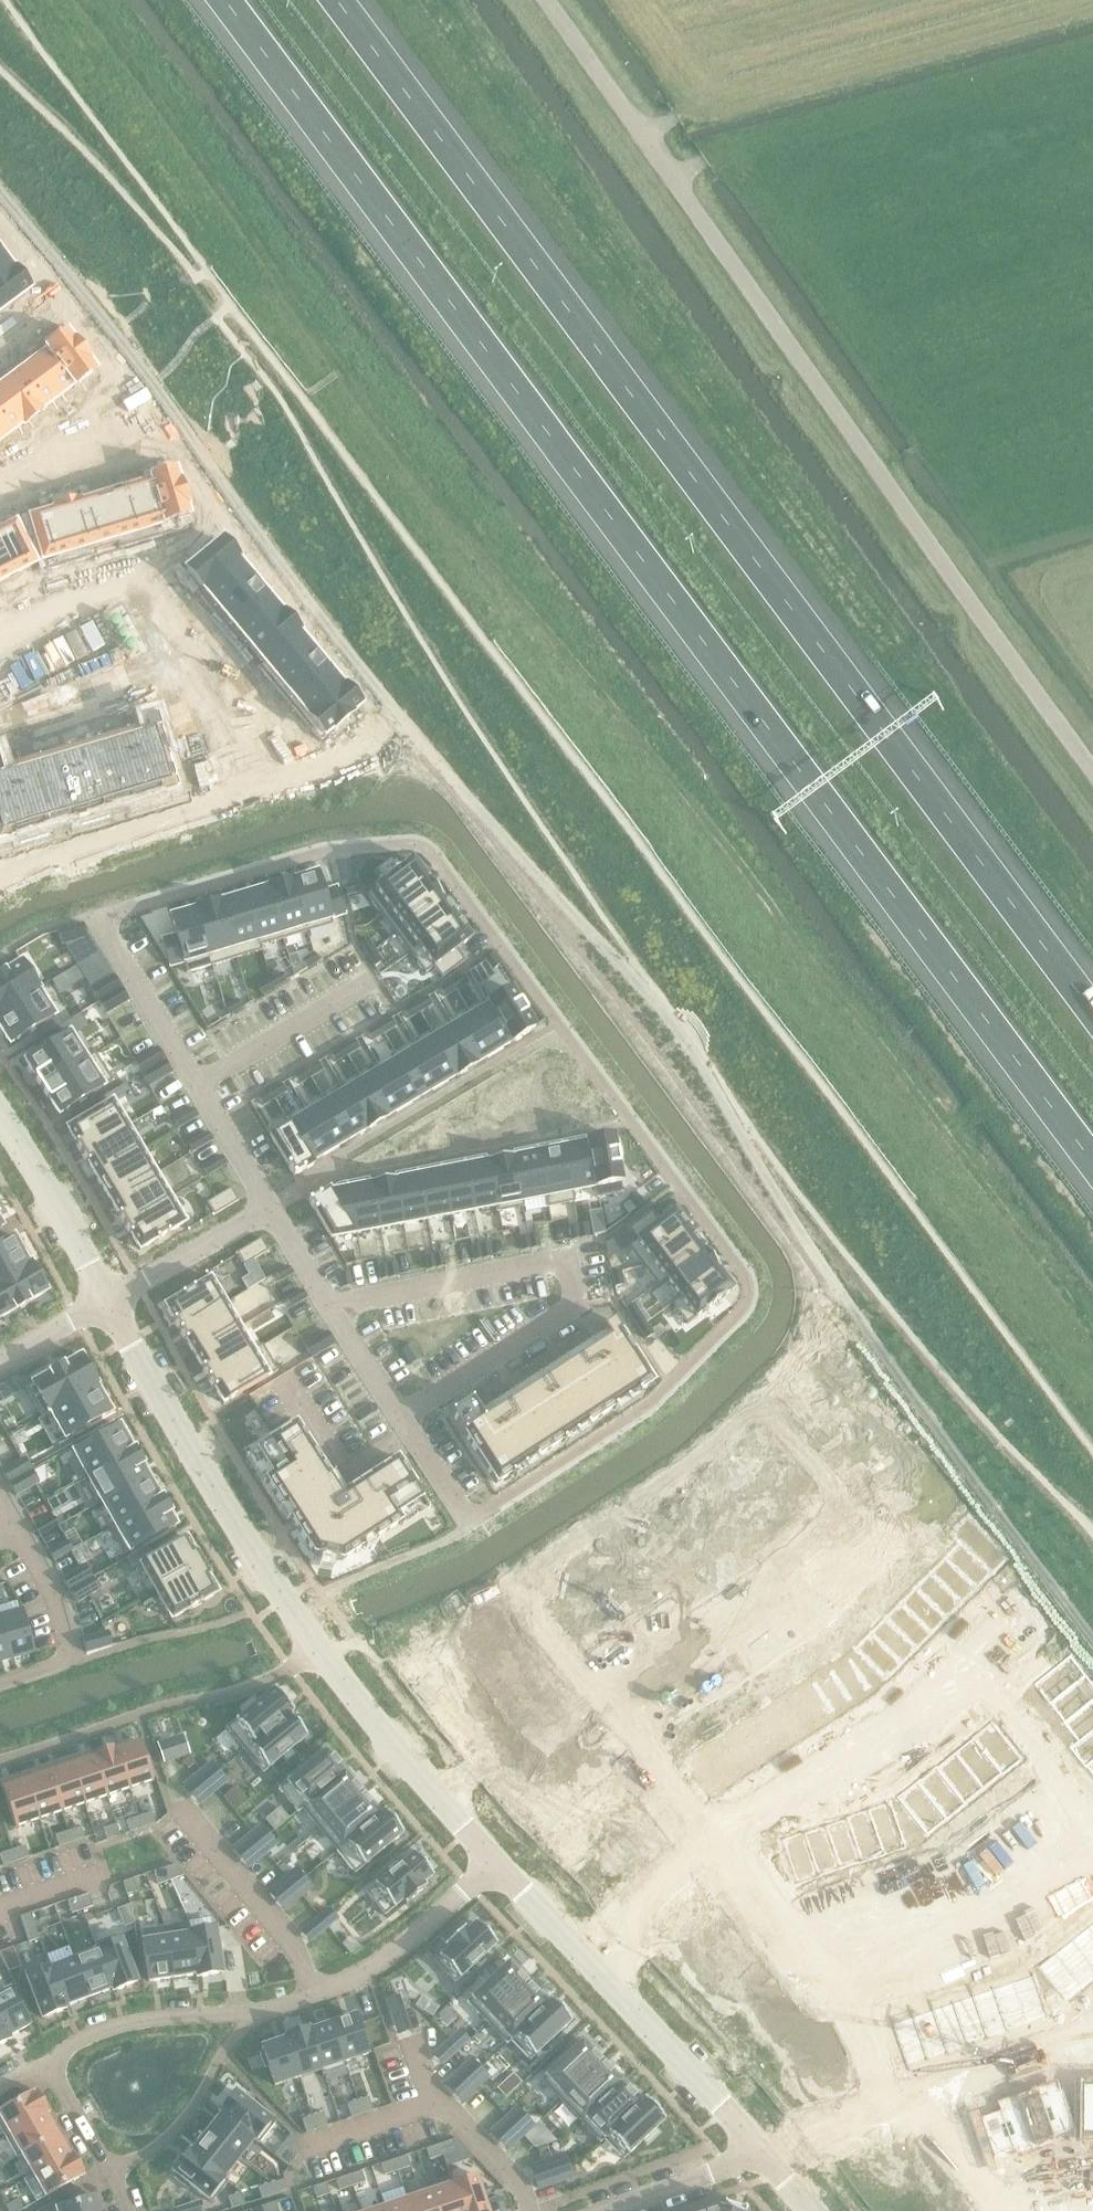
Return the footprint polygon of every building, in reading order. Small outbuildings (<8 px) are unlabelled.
[(15,272),(14,271),(13,272),(0,254),(0,283),(15,272)] [(0,283),(0,315),(6,311),(30,292),(15,272),(0,283)] [(40,295),(29,303),(35,311),(46,302),(40,295)] [(12,316),(2,324),(7,332),(18,324),(12,316)] [(60,326),(41,342),(76,388),(96,372),(60,326)] [(47,352),(30,364),(57,400),(74,387),(75,388),(76,388),(41,342),(40,343),(47,352)] [(30,364),(13,377),(40,414),(42,412),(42,411),(57,400),(30,364)] [(0,387),(0,394),(23,426),(23,425),(24,426),(40,414),(13,377),(0,387)] [(6,438),(23,426),(0,394),(0,430),(6,438)] [(176,473),(151,480),(168,535),(192,528),(176,473)] [(151,482),(128,488),(144,542),(168,535),(151,480),(150,480),(151,482)] [(128,488),(104,496),(120,550),(144,542),(128,488)] [(80,501),(79,502),(96,557),(97,557),(95,551),(117,545),(118,550),(120,550),(104,496),(81,502),(80,501)] [(79,502),(55,509),(71,564),(96,557),(79,502)] [(54,510),(30,517),(46,572),(71,564),(55,509),(54,509),(54,510)] [(14,575),(37,564),(16,523),(0,531),(0,548),(14,575)] [(214,524),(204,532),(210,539),(220,530),(215,523),(214,524)] [(222,541),(186,571),(201,589),(197,592),(198,594),(238,560),(222,541)] [(14,575),(0,548),(0,583),(14,575)] [(238,560),(198,594),(213,612),(252,579),(238,561),(239,561),(238,560)] [(164,563),(151,566),(154,575),(167,571),(164,563)] [(139,570),(127,574),(129,582),(142,578),(139,570)] [(127,574),(114,577),(117,586),(129,582),(127,574)] [(252,579),(213,612),(228,630),(268,597),(252,579)] [(91,584),(78,588),(81,597),(94,593),(91,584)] [(78,588),(66,592),(68,600),(81,597),(78,588)] [(26,599),(26,600),(32,611),(40,607),(34,595),(26,599)] [(174,596),(167,602),(176,612),(182,607),(174,596)] [(268,597),(228,630),(244,649),(284,615),(283,614),(282,614),(268,597)] [(18,608),(7,614),(11,622),(23,616),(18,608)] [(0,617),(0,627),(11,622),(7,614),(0,617)] [(189,615),(182,620),(191,631),(198,625),(189,615)] [(284,615),(244,649),(244,650),(248,646),(262,662),(258,666),(259,667),(299,633),(284,615)] [(198,625),(191,631),(200,641),(206,635),(198,625)] [(299,633),(259,667),(274,685),(314,652),(299,635),(300,634),(299,633)] [(220,651),(213,657),(222,667),(228,662),(220,651)] [(314,652),(274,685),(290,704),(329,671),(314,652)] [(228,662),(222,667),(230,678),(237,672),(228,662)] [(329,671),(290,704),(305,722),(345,688),(344,687),(343,688),(329,671)] [(251,688),(244,694),(252,704),(259,698),(251,688)] [(345,688),(305,722),(321,741),(362,707),(345,688)] [(259,698),(252,704),(261,714),(268,708),(259,698)] [(281,725),(274,730),(283,741),(290,735),(281,725)] [(14,838),(16,837),(15,833),(25,830),(26,830),(28,829),(40,826),(41,830),(43,829),(72,821),(74,820),(73,816),(85,812),(87,812),(98,808),(99,813),(102,812),(130,804),(133,803),(131,798),(143,795),(145,794),(157,791),(158,795),(160,795),(176,790),(159,733),(160,732),(160,731),(3,778),(0,767),(0,842),(14,838)] [(290,735),(283,741),(291,751),(298,745),(290,735)] [(412,861),(367,895),(382,915),(427,881),(412,861)] [(318,873),(292,880),(308,932),(333,924),(332,919),(345,916),(339,893),(337,887),(324,891),(318,873)] [(292,880),(268,887),(284,939),(308,932),(292,880)] [(427,881),(382,915),(396,934),(441,901),(427,881)] [(357,883),(344,887),(347,897),(360,893),(357,883)] [(268,887),(244,894),(261,951),(262,951),(261,946),(284,939),(268,887)] [(244,894),(220,901),(237,959),(261,951),(244,894)] [(220,901),(196,909),(213,966),(237,959),(220,901)] [(441,901),(396,934),(410,954),(456,920),(441,901)] [(175,935),(162,939),(171,967),(184,963),(187,973),(213,966),(196,909),(170,916),(175,935)] [(456,920),(410,954),(425,974),(434,968),(442,979),(465,961),(457,950),(471,940),(456,920)] [(83,925),(58,932),(62,945),(87,938),(83,925)] [(348,931),(335,935),(340,952),(351,945),(348,931)] [(368,939),(360,943),(367,956),(375,951),(368,939)] [(375,951),(367,956),(374,967),(382,962),(375,951)] [(314,954),(303,961),(307,969),(318,962),(314,954)] [(492,954),(485,959),(493,970),(500,965),(492,954)] [(39,989),(22,963),(5,973),(0,976),(0,1014),(39,989)] [(76,967),(52,982),(60,994),(83,980),(76,967)] [(281,974),(269,982),(274,989),(286,982),(281,974)] [(113,976),(91,990),(99,1003),(121,988),(113,976)] [(463,976),(451,983),(456,990),(468,983),(463,976)] [(269,982),(258,989),(263,996),(274,989),(269,982)] [(451,983),(440,990),(445,997),(456,990),(451,983)] [(121,988),(99,1003),(106,1015),(129,1001),(121,988)] [(0,1014),(0,1029),(10,1045),(55,1017),(39,991),(40,991),(39,989),(0,1014)] [(511,991),(489,1004),(513,1043),(534,1030),(526,1016),(519,1004),(511,991)] [(427,998),(415,1005),(420,1012),(431,1005),(427,998)] [(237,1001),(226,1008),(230,1016),(241,1009),(237,1001)] [(489,1004),(471,1015),(494,1053),(511,1043),(511,1044),(513,1043),(489,1004)] [(415,1005),(404,1012),(409,1019),(420,1012),(415,1005)] [(471,1015),(453,1026),(476,1065),(477,1064),(494,1053),(471,1015)] [(389,1020),(378,1027),(383,1034),(394,1027),(389,1020)] [(453,1026),(435,1037),(458,1076),(476,1065),(453,1026)] [(378,1027),(367,1034),(372,1041),(383,1034),(378,1027)] [(74,1030),(25,1062),(42,1089),(96,1055),(95,1053),(90,1056),(74,1030)] [(435,1037),(417,1048),(440,1086),(457,1076),(458,1076),(435,1037)] [(353,1042),(342,1049),(347,1056),(358,1049),(353,1042)] [(417,1048),(398,1058),(421,1097),(440,1086),(417,1048)] [(157,1049),(135,1062),(142,1075),(165,1061),(157,1049)] [(342,1049),(331,1056),(336,1063),(347,1056),(342,1049)] [(96,1055),(42,1089),(59,1115),(113,1081),(96,1055)] [(398,1058),(380,1069),(403,1108),(421,1097),(398,1058)] [(165,1061),(142,1075),(143,1076),(150,1087),(172,1074),(165,1061)] [(316,1063),(305,1070),(310,1078),(321,1071),(316,1063)] [(380,1069),(362,1080),(385,1119),(386,1119),(386,1118),(403,1108),(380,1069)] [(305,1070),(294,1077),(299,1085),(310,1078),(305,1070)] [(362,1080),(344,1091),(367,1130),(385,1119),(362,1080)] [(281,1085),(270,1092),(275,1099),(286,1092),(281,1085)] [(344,1091),(325,1102),(349,1141),(366,1130),(366,1131),(367,1130),(344,1091)] [(269,1092),(258,1099),(263,1106),(274,1099),(269,1092)] [(113,1102),(67,1129),(76,1144),(82,1154),(128,1127),(113,1102)] [(325,1102),(307,1113),(330,1151),(349,1141),(325,1102)] [(193,1109),(184,1115),(188,1123),(198,1116),(193,1109)] [(307,1113),(289,1124),(313,1165),(315,1164),(313,1162),(330,1151),(307,1113)] [(184,1115),(174,1121),(179,1129),(188,1123),(184,1115)] [(289,1124),(270,1135),(294,1177),(305,1170),(313,1165),(289,1124)] [(128,1127),(82,1154),(88,1164),(96,1178),(142,1151),(128,1127)] [(207,1133),(198,1139),(203,1146),(212,1141),(207,1133)] [(612,1137),(588,1142),(596,1188),(621,1183),(618,1167),(619,1167),(616,1154),(615,1154),(612,1137)] [(198,1139),(188,1144),(193,1152),(203,1146),(198,1139)] [(586,1143),(563,1147),(572,1193),(596,1188),(588,1142),(586,1142),(586,1143)] [(563,1147),(538,1152),(547,1197),(572,1193),(563,1147)] [(142,1151),(96,1178),(111,1202),(156,1175),(142,1151)] [(515,1156),(513,1156),(522,1202),(547,1197),(538,1152),(515,1157),(515,1156)] [(513,1156),(489,1161),(497,1207),(522,1202),(513,1156)] [(222,1157),(212,1163),(217,1171),(227,1165),(222,1157)] [(487,1162),(465,1166),(474,1211),(497,1207),(489,1161),(487,1161),(487,1162)] [(212,1163),(202,1169),(207,1177),(217,1171),(212,1163)] [(465,1166),(442,1171),(451,1216),(474,1211),(465,1166)] [(442,1171),(418,1175),(427,1220),(451,1216),(442,1171)] [(156,1175),(111,1202),(119,1216),(125,1226),(170,1199),(156,1175)] [(396,1179),(395,1179),(404,1225),(427,1220),(418,1175),(396,1179)] [(395,1179),(371,1184),(380,1229),(404,1225),(395,1179)] [(370,1184),(348,1189),(357,1234),(380,1229),(371,1184),(370,1184)] [(320,1195),(309,1201),(331,1239),(357,1234),(348,1189),(331,1192),(330,1189),(320,1195)] [(232,1190),(209,1204),(216,1215),(239,1202),(232,1190)] [(635,1193),(628,1198),(636,1209),(643,1204),(635,1193)] [(170,1199),(125,1226),(131,1236),(140,1251),(157,1241),(169,1234),(185,1224),(170,1199)] [(652,1211),(628,1228),(636,1240),(628,1246),(643,1266),(689,1233),(674,1212),(660,1222),(652,1211)] [(587,1225),(578,1226),(581,1240),(590,1238),(587,1225)] [(578,1226),(569,1228),(572,1242),(581,1240),(578,1226)] [(689,1233),(643,1266),(657,1286),(703,1252),(689,1233)] [(538,1234),(529,1236),(531,1250),(540,1248),(538,1234)] [(31,1265),(30,1263),(29,1264),(14,1237),(0,1245),(0,1282),(31,1265)] [(528,1237),(519,1238),(522,1252),(531,1251),(528,1237)] [(261,1239),(238,1253),(245,1264),(268,1251),(261,1239)] [(490,1244),(481,1246),(483,1259),(492,1258),(490,1244)] [(481,1246),(472,1248),(474,1261),(483,1260),(483,1259),(481,1246)] [(703,1252),(657,1286),(658,1287),(666,1280),(679,1297),(671,1303),(672,1305),(717,1271),(703,1252)] [(443,1254),(434,1255),(434,1256),(445,1267),(443,1254)] [(434,1256),(425,1257),(428,1271),(434,1256)] [(396,1263),(387,1265),(389,1279),(398,1277),(396,1263)] [(0,1282),(0,1319),(3,1317),(22,1306),(47,1292),(31,1265),(0,1282)] [(387,1265),(378,1266),(380,1280),(389,1279),(387,1265)] [(288,1267),(276,1274),(281,1282),(292,1275),(288,1267)] [(717,1271),(672,1305),(687,1325),(732,1291),(717,1271)] [(622,1272),(613,1274),(615,1288),(624,1286),(622,1272)] [(349,1274),(340,1276),(342,1289),(351,1288),(349,1274)] [(182,1296),(165,1306),(174,1321),(173,1321),(180,1332),(225,1304),(210,1279),(194,1289),(193,1289),(181,1296),(182,1296)] [(302,1291),(286,1300),(291,1308),(307,1299),(302,1291)] [(225,1304),(180,1332),(186,1342),(194,1355),(240,1328),(225,1304)] [(639,1311),(631,1317),(639,1328),(647,1323),(639,1311)] [(472,1403),(452,1416),(464,1434),(496,1484),(511,1475),(512,1476),(513,1475),(510,1470),(520,1463),(523,1468),(525,1467),(522,1462),(532,1456),(535,1461),(537,1460),(536,1458),(562,1442),(563,1443),(564,1442),(561,1437),(571,1430),(575,1435),(576,1434),(573,1429),(583,1423),(586,1428),(588,1427),(587,1425),(613,1409),(614,1410),(616,1409),(612,1404),(623,1397),(626,1402),(628,1401),(624,1396),(634,1389),(638,1395),(639,1394),(639,1392),(653,1383),(613,1322),(602,1329),(606,1335),(608,1339),(483,1420),(480,1416),(472,1403)] [(647,1323),(639,1328),(646,1340),(654,1335),(647,1323)] [(240,1328),(194,1355),(202,1368),(202,1369),(208,1379),(254,1352),(240,1328)] [(328,1333),(305,1347),(312,1358),(316,1356),(335,1345),(328,1333)] [(411,1344),(401,1351),(411,1366),(416,1362),(421,1359),(411,1344)] [(254,1352),(208,1379),(214,1390),(215,1390),(224,1404),(269,1377),(254,1352)] [(56,1371),(32,1384),(48,1412),(97,1384),(81,1357),(56,1371)] [(845,1373),(809,1410),(827,1428),(864,1390),(863,1389),(862,1390),(846,1374),(846,1373),(845,1373)] [(97,1384),(48,1412),(49,1413),(50,1412),(65,1439),(88,1426),(111,1413),(96,1386),(97,1386),(97,1384)] [(864,1390),(827,1428),(844,1444),(881,1407),(864,1390)] [(881,1407),(844,1444),(861,1461),(897,1425),(880,1408),(881,1407)] [(296,1424),(256,1450),(272,1475),(266,1480),(283,1507),(284,1508),(290,1505),(296,1514),(290,1518),(291,1519),(298,1529),(314,1555),(317,1556),(317,1557),(321,1557),(321,1558),(322,1556),(335,1559),(334,1560),(335,1561),(339,1561),(339,1560),(342,1561),(363,1547),(365,1546),(361,1541),(370,1535),(374,1540),(375,1539),(402,1522),(398,1515),(423,1499),(397,1459),(345,1493),(343,1494),(346,1498),(342,1501),(329,1480),(331,1478),(296,1424)] [(762,1424),(743,1443),(787,1486),(806,1467),(762,1424)] [(897,1425),(861,1461),(861,1462),(865,1458),(881,1474),(915,1440),(913,1439),(912,1440),(897,1425)] [(119,1426),(73,1452),(88,1478),(135,1451),(134,1450),(133,1451),(132,1449),(119,1426)] [(801,1435),(794,1441),(804,1451),(810,1444),(801,1435)] [(915,1440),(881,1474),(898,1491),(932,1457),(915,1440)] [(743,1444),(726,1462),(768,1503),(785,1486),(786,1487),(787,1486),(743,1443),(742,1443),(743,1444)] [(810,1444),(804,1451),(813,1460),(820,1453),(810,1444)] [(135,1451),(88,1478),(101,1502),(148,1476),(146,1473),(141,1465),(143,1465),(135,1451)] [(932,1457),(898,1491),(915,1507),(915,1508),(915,1509),(949,1475),(948,1474),(947,1475),(931,1459),(932,1458),(932,1457)] [(22,1460),(2,1472),(4,1474),(9,1484),(32,1471),(25,1458),(22,1460)] [(708,1479),(707,1480),(750,1522),(768,1503),(726,1462),(709,1479),(708,1479)] [(834,1468),(828,1475),(837,1484),(844,1478),(834,1468)] [(32,1471),(9,1484),(16,1496),(35,1485),(39,1483),(32,1471)] [(148,1476),(101,1502),(115,1526),(162,1500),(162,1498),(161,1499),(160,1497),(148,1476)] [(844,1478),(837,1484),(847,1494),(853,1487),(844,1478)] [(695,1488),(674,1501),(706,1551),(729,1537),(696,1486),(695,1487),(695,1488)] [(959,1490),(948,1498),(953,1505),(964,1497),(959,1490)] [(817,1497),(808,1507),(814,1513),(824,1504),(817,1497)] [(162,1500),(115,1526),(129,1552),(176,1526),(174,1523),(169,1514),(170,1513),(162,1500)] [(653,1513),(652,1514),(682,1560),(702,1547),(705,1552),(706,1551),(674,1501),(654,1514),(653,1513)] [(868,1502),(862,1508),(871,1518),(878,1511),(868,1502)] [(808,1507),(798,1516),(805,1523),(814,1513),(808,1507)] [(878,1511),(871,1518),(881,1527),(887,1521),(878,1511)] [(652,1514),(631,1528),(658,1570),(678,1557),(681,1561),(682,1560),(652,1514)] [(968,1515),(950,1534),(959,1543),(991,1575),(992,1575),(1011,1556),(1002,1548),(1003,1547),(986,1531),(985,1531),(968,1515)] [(924,1517),(913,1525),(919,1533),(920,1532),(929,1524),(924,1517)] [(47,1523),(35,1530),(40,1537),(51,1530),(47,1523)] [(913,1525),(903,1534),(908,1541),(919,1533),(913,1525)] [(631,1529),(611,1543),(637,1583),(658,1570),(631,1528),(630,1528),(631,1529)] [(162,1552),(140,1564),(155,1592),(203,1565),(196,1553),(195,1554),(187,1538),(162,1552)] [(590,1554),(589,1555),(622,1606),(623,1605),(617,1596),(637,1583),(611,1543),(591,1555),(590,1554)] [(959,1543),(945,1557),(977,1589),(991,1575),(959,1543)] [(770,1545),(759,1552),(764,1560),(775,1553),(771,1545),(770,1545)] [(61,1547),(49,1555),(53,1561),(65,1554),(61,1547)] [(759,1552),(748,1560),(753,1567),(764,1560),(759,1552)] [(900,1553),(890,1562),(897,1569),(906,1559),(900,1553)] [(589,1555),(568,1569),(601,1620),(622,1606),(589,1555)] [(945,1557),(930,1572),(962,1604),(977,1589),(945,1557)] [(890,1562),(881,1572),(887,1578),(897,1569),(890,1562)] [(82,1568),(63,1578),(67,1586),(68,1588),(70,1591),(93,1578),(86,1565),(82,1568)] [(203,1565),(155,1592),(171,1620),(193,1607),(217,1594),(208,1578),(210,1577),(203,1565)] [(547,1583),(546,1584),(573,1626),(574,1625),(594,1612),(600,1620),(601,1620),(568,1569),(567,1570),(568,1571),(547,1584),(547,1583)] [(930,1572),(916,1587),(947,1619),(962,1604),(930,1572)] [(93,1578),(70,1591),(77,1603),(93,1594),(100,1590),(93,1578)] [(713,1583),(702,1591),(707,1598),(718,1591),(713,1583)] [(870,1583),(860,1593),(867,1599),(876,1589),(870,1583)] [(916,1587),(901,1602),(932,1634),(947,1619),(916,1587)] [(502,1589),(478,1605),(486,1618),(510,1602),(502,1589)] [(702,1591),(691,1598),(696,1606),(707,1598),(702,1591)] [(860,1593),(851,1602),(857,1609),(867,1599),(860,1593)] [(901,1602),(886,1618),(917,1649),(932,1634),(901,1602)] [(846,1607),(839,1614),(849,1624),(855,1617),(846,1607)] [(671,1611),(660,1618),(665,1626),(676,1618),(671,1611)] [(0,1618),(0,1619),(1,1622),(11,1659),(33,1653),(21,1613),(0,1618)] [(660,1618),(648,1625),(653,1633),(665,1626),(660,1618)] [(886,1618),(871,1632),(902,1664),(917,1649),(886,1618)] [(11,1659),(1,1622),(0,1619),(0,1662),(11,1659)] [(828,1625),(816,1633),(821,1641),(833,1633),(828,1625)] [(104,1633),(83,1639),(87,1653),(112,1646),(108,1632),(104,1633)] [(855,1647),(854,1648),(887,1681),(888,1680),(887,1679),(902,1664),(871,1632),(856,1648),(855,1647)] [(629,1638),(617,1645),(622,1653),(634,1646),(629,1638)] [(414,1664),(401,1675),(421,1699),(464,1664),(443,1640),(430,1650),(413,1663),(414,1664)] [(803,1641),(792,1649),(797,1656),(808,1649),(803,1641)] [(617,1645),(606,1653),(611,1660),(622,1653),(617,1645)] [(534,1646),(514,1663),(524,1674),(544,1656),(534,1646)] [(792,1649),(780,1656),(785,1664),(797,1656),(792,1649)] [(847,1656),(829,1667),(853,1704),(871,1693),(871,1694),(873,1693),(847,1654),(846,1655),(847,1656)] [(1071,1655),(1034,1685),(1035,1686),(1036,1685),(1050,1704),(1086,1676),(1071,1657),(1072,1656),(1071,1655)] [(544,1656),(523,1674),(533,1685),(553,1667),(544,1656)] [(464,1664),(421,1699),(422,1701),(423,1700),(441,1722),(441,1723),(441,1724),(483,1690),(463,1666),(464,1665),(464,1664)] [(767,1664),(756,1672),(761,1679),(772,1672),(767,1664)] [(829,1667),(811,1679),(835,1716),(853,1704),(829,1667)] [(756,1672),(745,1679),(750,1686),(761,1679),(756,1672)] [(1050,1704),(1064,1722),(1063,1723),(1064,1724),(1092,1701),(1092,1684),(1086,1676),(1050,1704)] [(811,1679),(793,1690),(818,1727),(835,1716),(811,1679)] [(732,1687),(720,1695),(725,1702),(737,1695),(732,1687)] [(244,1714),(226,1729),(245,1751),(293,1711),(274,1689),(257,1703),(253,1699),(241,1709),(244,1714)] [(793,1690),(775,1702),(800,1739),(818,1727),(793,1690)] [(720,1695),(709,1702),(714,1710),(725,1702),(720,1695)] [(579,1696),(569,1705),(575,1712),(585,1703),(579,1696)] [(1064,1724),(1078,1741),(1070,1748),(1071,1749),(1092,1731),(1092,1701),(1064,1724)] [(775,1702),(758,1713),(782,1750),(800,1739),(775,1702)] [(1004,1704),(996,1710),(1005,1721),(1012,1715),(1004,1704)] [(497,1705),(456,1741),(456,1742),(457,1742),(475,1762),(474,1763),(475,1763),(523,1721),(522,1720),(514,1727),(497,1707),(498,1707),(497,1705)] [(293,1711),(245,1751),(263,1773),(307,1737),(289,1716),(294,1713),(293,1711)] [(696,1711),(685,1718),(690,1725),(701,1718),(696,1711)] [(758,1713),(740,1725),(764,1762),(782,1750),(758,1713)] [(598,1717),(587,1726),(593,1733),(604,1725),(598,1717)] [(685,1718),(674,1725),(678,1733),(690,1725),(685,1718)] [(523,1721),(475,1763),(493,1784),(541,1742),(523,1721)] [(993,1721),(973,1737),(1003,1775),(1023,1759),(993,1721)] [(740,1725),(722,1736),(746,1774),(764,1762),(740,1725)] [(1071,1749),(1085,1767),(1086,1767),(1092,1761),(1092,1731),(1071,1749)] [(183,1735),(173,1738),(179,1759),(189,1755),(183,1735)] [(1028,1735),(1021,1740),(1030,1751),(1037,1745),(1028,1735)] [(705,1746),(703,1747),(729,1786),(730,1785),(730,1784),(746,1774),(722,1736),(705,1747),(705,1746)] [(973,1739),(955,1753),(984,1789),(1001,1775),(1002,1776),(1003,1775),(973,1737),(972,1738),(973,1739)] [(615,1738),(595,1756),(605,1766),(624,1748),(615,1738)] [(116,1747),(115,1747),(129,1789),(152,1781),(139,1742),(116,1750),(116,1747)] [(541,1742),(493,1784),(494,1785),(495,1784),(512,1803),(511,1804),(512,1805),(560,1763),(541,1742)] [(1037,1745),(1030,1751),(1038,1761),(1045,1756),(1037,1745)] [(115,1747),(92,1755),(106,1797),(129,1789),(115,1747)] [(703,1747),(685,1759),(710,1798),(729,1786),(703,1747)] [(624,1748),(605,1766),(615,1776),(634,1758),(624,1748)] [(327,1750),(279,1789),(297,1812),(345,1772),(327,1750)] [(936,1766),(935,1767),(966,1805),(967,1804),(966,1803),(984,1789),(955,1753),(937,1767),(936,1766)] [(92,1758),(71,1765),(84,1805),(106,1797),(92,1755),(92,1758)] [(211,1763),(201,1771),(209,1781),(218,1772),(211,1763)] [(560,1763),(512,1805),(531,1827),(579,1785),(560,1763)] [(71,1765),(48,1773),(61,1812),(84,1805),(71,1765)] [(935,1767),(917,1782),(947,1819),(966,1805),(935,1767)] [(218,1772),(209,1781),(216,1790),(226,1782),(218,1772)] [(345,1772),(297,1812),(298,1813),(302,1809),(319,1830),(363,1793),(345,1772)] [(1058,1772),(1051,1778),(1059,1788),(1066,1782),(1058,1772)] [(48,1773),(25,1781),(39,1820),(61,1812),(48,1773)] [(25,1781),(2,1789),(15,1828),(39,1820),(25,1781)] [(898,1796),(897,1797),(928,1836),(929,1835),(928,1834),(947,1819),(917,1782),(898,1797),(898,1796)] [(1066,1782),(1059,1788),(1067,1799),(1075,1793),(1066,1782)] [(660,1786),(650,1795),(656,1802),(666,1793),(660,1786)] [(585,1791),(538,1834),(539,1835),(540,1835),(559,1855),(605,1812),(585,1791)] [(1033,1791),(1023,1799),(1028,1807),(1039,1798),(1033,1791)] [(363,1793),(319,1830),(337,1851),(385,1812),(384,1811),(380,1814),(363,1793)] [(1023,1799),(1012,1808),(1018,1815),(1028,1807),(1023,1799)] [(888,1801),(866,1809),(882,1855),(903,1847),(904,1848),(905,1847),(889,1801),(887,1801),(888,1801)] [(280,1808),(265,1820),(274,1831),(289,1818),(280,1808)] [(866,1809),(845,1816),(861,1862),(882,1855),(866,1809)] [(1080,1815),(1089,1826),(1092,1822),(1092,1816),(1088,1809),(1080,1815)] [(385,1812),(337,1851),(355,1874),(403,1834),(385,1812)] [(605,1812),(559,1855),(577,1874),(576,1875),(577,1876),(624,1832),(605,1812)] [(151,1813),(139,1817),(142,1828),(155,1824),(151,1813)] [(837,1820),(824,1825),(839,1868),(852,1864),(859,1861),(860,1863),(861,1862),(845,1816),(844,1816),(844,1818),(837,1820)] [(139,1817),(126,1822),(130,1832),(142,1828),(139,1817)] [(996,1821),(985,1829),(991,1836),(1001,1828),(996,1821)] [(116,1825),(103,1829),(107,1840),(120,1836),(116,1825)] [(804,1831),(801,1832),(817,1877),(820,1876),(819,1875),(825,1873),(839,1868),(824,1825),(810,1830),(804,1831)] [(260,1826),(250,1834),(258,1844),(268,1836),(260,1826)] [(81,1828),(68,1832),(72,1843),(84,1838),(81,1828)] [(985,1829),(975,1837),(980,1845),(991,1836),(985,1829)] [(68,1832),(55,1836),(59,1847),(72,1843),(68,1832)] [(624,1832),(577,1876),(596,1898),(609,1886),(609,1887),(625,1873),(625,1872),(637,1860),(618,1840),(625,1834),(624,1832)] [(801,1832),(780,1839),(784,1850),(783,1851),(791,1873),(792,1873),(796,1885),(817,1877),(801,1832)] [(268,1836),(258,1844),(266,1853),(276,1845),(268,1836)] [(967,1844),(956,1852),(961,1859),(962,1860),(972,1851),(967,1844)] [(25,1847),(12,1851),(13,1852),(16,1861),(28,1857),(25,1847)] [(0,1855),(0,1857),(3,1866),(16,1861),(13,1852),(12,1851),(0,1855)] [(414,1854),(366,1893),(384,1916),(403,1901),(406,1905),(426,1889),(422,1885),(433,1876),(430,1873),(434,1869),(422,1854),(417,1857),(414,1854)] [(175,1865),(166,1868),(170,1881),(184,1876),(175,1865)] [(166,1868),(154,1872),(158,1885),(170,1881),(166,1868)] [(1084,1875),(1090,1883),(1092,1880),(1092,1868),(1084,1875)] [(296,1869),(286,1877),(293,1887),(303,1879),(296,1869)] [(134,1879),(123,1882),(127,1895),(138,1892),(134,1879)] [(303,1879),(293,1887),(301,1896),(311,1888),(303,1879)] [(905,1880),(892,1884),(895,1893),(908,1888),(905,1880)] [(892,1884),(880,1888),(883,1897),(895,1893),(892,1884)] [(1072,1885),(1061,1894),(1067,1901),(1078,1892),(1072,1885)] [(89,1894),(78,1898),(82,1911),(93,1907),(89,1894)] [(761,1894),(751,1903),(757,1910),(767,1901),(763,1896),(761,1894)] [(862,1894),(850,1899),(853,1908),(865,1903),(862,1894)] [(1061,1894),(1051,1902),(1056,1909),(1067,1901),(1061,1894)] [(842,1897),(834,1900),(838,1912),(847,1909),(842,1897)] [(78,1898),(67,1901),(72,1914),(82,1911),(78,1898)] [(834,1900),(825,1903),(830,1916),(838,1912),(834,1900)] [(329,1909),(319,1918),(327,1928),(337,1920),(329,1909)] [(1039,1912),(1028,1920),(1034,1927),(1044,1919),(1039,1912)] [(21,1917),(20,1917),(24,1930),(35,1926),(30,1914),(21,1917)] [(780,1914),(770,1923),(776,1930),(781,1926),(786,1921),(780,1914)] [(1028,1920),(1018,1928),(1023,1935),(1034,1927),(1028,1920)] [(448,1949),(435,1962),(454,1983),(496,1945),(476,1924),(467,1933),(463,1929),(445,1946),(448,1949)] [(35,1926),(24,1930),(28,1942),(28,1943),(39,1939),(35,1926)] [(698,1927),(660,1963),(678,1982),(677,1983),(678,1985),(725,1940),(724,1939),(716,1946),(698,1927)] [(1071,1940),(1092,1968),(1092,1933),(1088,1927),(1071,1940)] [(215,1928),(190,1932),(197,1977),(223,1973),(215,1928)] [(190,1934),(167,1937),(173,1978),(196,1975),(196,1977),(197,1977),(190,1932),(189,1933),(190,1934)] [(799,1934),(789,1943),(795,1950),(805,1941),(799,1934)] [(119,1935),(95,1944),(113,1991),(137,1982),(119,1935)] [(1011,1935),(1004,1941),(1013,1951),(1020,1945),(1011,1935)] [(167,1937),(142,1941),(149,1982),(173,1978),(167,1937)] [(725,1940),(678,1985),(697,2004),(744,1960),(725,1940)] [(1055,1954),(1083,1988),(1092,1980),(1092,1968),(1071,1940),(1055,1954)] [(97,1950),(74,1959),(89,1998),(112,1989),(113,1991),(95,1944),(94,1944),(97,1950)] [(995,1952),(982,1956),(985,1965),(998,1961),(995,1952)] [(1038,1966),(1037,1967),(1066,2003),(1067,2002),(1066,2002),(1083,1988),(1055,1954),(1038,1967),(1038,1966)] [(982,1956),(969,1961),(972,1969),(985,1965),(982,1956)] [(51,1966),(50,1967),(66,2009),(67,2009),(66,2007),(89,1998),(74,1959),(51,1968),(51,1966)] [(744,1960),(697,2004),(697,2005),(698,2004),(717,2024),(759,1984),(741,1965),(745,1961),(744,1960)] [(508,1963),(467,2002),(487,2023),(528,1984),(508,1963)] [(955,1966),(942,1970),(945,1979),(958,1974),(955,1966)] [(50,1967),(26,1976),(42,2018),(66,2009),(50,1967)] [(942,1970),(929,1975),(932,1983),(945,1979),(942,1970)] [(1033,1975),(1013,1982),(1028,2024),(1048,2017),(1048,2018),(1049,2018),(1034,1974),(1033,1974),(1033,1975)] [(914,1980),(902,1984),(905,1993),(917,1988),(914,1980)] [(1013,1982),(993,1989),(1008,2032),(1009,2032),(1009,2030),(1028,2024),(1013,1982)] [(528,1984),(487,2023),(506,2043),(547,2005),(551,2001),(550,2000),(547,2004),(528,1984)] [(759,1984),(717,2024),(736,2044),(735,2045),(736,2046),(760,2024),(779,2006),(759,1984)] [(902,1984),(889,1988),(892,1997),(905,1993),(902,1984)] [(0,1995),(0,2022),(9,2039),(10,2039),(9,2037),(30,2026),(10,1989),(0,1995)] [(993,1989),(973,1996),(988,2039),(1008,2032),(993,1989)] [(973,1996),(953,2003),(968,2046),(969,2045),(969,2044),(986,2038),(987,2039),(988,2039),(973,1996)] [(399,1997),(387,2001),(391,2013),(403,2008),(399,1997)] [(547,2005),(506,2043),(507,2044),(511,2041),(530,2061),(567,2026),(571,2022),(551,2001),(547,2005)] [(953,2003),(933,2009),(948,2053),(968,2046),(953,2003)] [(933,2009),(913,2016),(928,2060),(948,2053),(933,2009)] [(356,2016),(332,2024),(346,2067),(347,2067),(346,2062),(368,2055),(356,2016)] [(893,2022),(891,2023),(906,2067),(908,2066),(908,2065),(927,2059),(927,2060),(928,2060),(913,2016),(893,2023),(893,2022)] [(9,2039),(0,2022),(0,2045),(9,2039)] [(309,2028),(308,2029),(322,2070),(323,2075),(346,2067),(332,2024),(310,2031),(309,2028)] [(308,2029),(285,2036),(300,2078),(322,2070),(308,2029)] [(785,2030),(753,2060),(781,2090),(781,2091),(795,2095),(806,2051),(785,2030)] [(459,2031),(450,2040),(459,2049),(468,2040),(459,2031)] [(264,2052),(260,2053),(265,2068),(269,2067),(275,2086),(300,2078),(285,2036),(285,2037),(285,2039),(262,2047),(264,2052)] [(583,2041),(541,2081),(561,2102),(603,2062),(583,2041)] [(806,2051),(795,2095),(810,2098),(810,2097),(849,2083),(845,2074),(856,2071),(847,2046),(837,2050),(834,2041),(806,2051)] [(471,2060),(462,2069),(470,2078),(479,2069),(471,2060)] [(603,2062),(561,2102),(580,2122),(622,2083),(603,2062)] [(479,2069),(470,2078),(478,2086),(488,2078),(479,2069)] [(513,2074),(497,2089),(505,2098),(522,2083),(513,2074)] [(622,2083),(580,2122),(599,2142),(645,2100),(644,2099),(640,2103),(622,2083)] [(1084,2136),(1086,2136),(1086,2135),(1092,2135),(1092,2087),(1087,2087),(1087,2086),(1085,2086),(1084,2136)] [(1043,2095),(1041,2095),(1056,2139),(1077,2132),(1078,2132),(1079,2132),(1064,2087),(1063,2088),(1063,2089),(1043,2096),(1043,2095)] [(0,2112),(0,2128),(5,2137),(48,2112),(36,2091),(0,2112)] [(236,2092),(220,2112),(259,2143),(275,2123),(236,2092)] [(1041,2095),(1021,2102),(1036,2146),(1056,2139),(1041,2095)] [(368,2097),(358,2101),(362,2114),(373,2110),(368,2097)] [(645,2100),(599,2142),(600,2143),(604,2140),(623,2160),(643,2141),(647,2145),(659,2134),(655,2130),(661,2125),(665,2121),(645,2100)] [(358,2101),(347,2105),(351,2118),(362,2114),(358,2101)] [(1020,2104),(1002,2110),(1016,2153),(1036,2146),(1021,2102),(1020,2103),(1020,2104)] [(516,2108),(507,2117),(516,2126),(525,2117),(516,2108)] [(981,2116),(980,2117),(995,2161),(996,2161),(996,2160),(1016,2153),(1002,2110),(981,2117),(981,2116)] [(48,2112),(5,2137),(17,2158),(57,2135),(46,2114),(48,2113),(48,2112)] [(213,2125),(206,2133),(238,2159),(254,2140),(259,2144),(259,2143),(220,2112),(219,2113),(221,2115),(213,2125)] [(323,2113),(312,2117),(317,2129),(328,2126),(323,2113)] [(312,2117),(302,2120),(306,2133),(317,2129),(312,2117)] [(525,2117),(516,2126),(524,2135),(533,2126),(525,2117)] [(956,2132),(945,2140),(950,2146),(961,2138),(956,2132)] [(189,2151),(188,2151),(228,2183),(228,2182),(223,2178),(238,2159),(206,2133),(191,2153),(189,2151)] [(57,2135),(17,2158),(22,2155),(33,2175),(34,2176),(71,2154),(69,2155),(57,2135)] [(961,2138),(950,2146),(955,2153),(966,2145),(961,2138)] [(452,2141),(439,2145),(443,2156),(455,2152),(452,2141)] [(439,2145),(426,2150),(430,2160),(443,2156),(439,2145)] [(288,2149),(280,2160),(288,2167),(297,2156),(288,2149)] [(188,2151),(172,2172),(176,2175),(174,2178),(187,2188),(189,2185),(212,2203),(228,2183),(188,2151)] [(898,2151),(855,2184),(856,2185),(874,2207),(915,2174),(898,2152),(899,2152),(898,2151)] [(33,2175),(24,2180),(24,2181),(36,2202),(84,2175),(71,2154),(34,2176),(33,2175)] [(564,2154),(552,2159),(556,2171),(568,2166),(564,2154)] [(1087,2155),(1074,2159),(1077,2168),(1090,2163),(1087,2155)] [(406,2156),(394,2161),(397,2171),(410,2167),(406,2156)] [(394,2161),(381,2165),(385,2176),(397,2171),(394,2161)] [(1057,2165),(1044,2169),(1047,2178),(1060,2174),(1057,2165)] [(568,2166),(556,2171),(560,2182),(572,2178),(568,2166)] [(1044,2169),(1032,2174),(1035,2182),(1047,2178),(1044,2169)] [(361,2172),(348,2176),(352,2187),(365,2182),(361,2172)] [(1023,2172),(1014,2175),(1019,2188),(1027,2185),(1023,2172)] [(874,2207),(877,2210),(913,2210),(936,2193),(935,2192),(931,2195),(915,2174),(874,2207)] [(348,2176),(336,2180),(339,2191),(352,2187),(348,2176)] [(452,2184),(453,2185),(462,2210),(488,2210),(476,2176),(452,2184)] [(990,2176),(979,2183),(984,2190),(994,2182),(990,2176)] [(284,2180),(271,2184),(274,2195),(287,2191),(284,2180)] [(271,2184),(258,2188),(262,2199),(274,2195),(271,2184)] [(326,2184),(313,2188),(316,2199),(329,2194),(326,2184)] [(430,2193),(436,2210),(462,2210),(453,2185),(430,2193)] [(408,2200),(411,2210),(436,2210),(430,2193),(408,2200)] [(913,2210),(950,2210),(936,2193),(913,2210)] [(241,2194),(228,2198),(232,2208),(244,2205),(241,2194)] [(55,2208),(56,2210),(99,2210),(95,2197),(72,2204),(55,2208)] [(997,2205),(1001,2210),(1003,2210),(1012,2204),(1007,2197),(997,2205)] [(6,2207),(8,2210),(20,2210),(23,2210),(17,2200),(6,2207)] [(385,2208),(386,2210),(411,2210),(408,2200),(385,2208)] [(263,2207),(264,2210),(278,2210),(275,2203),(263,2207)]
